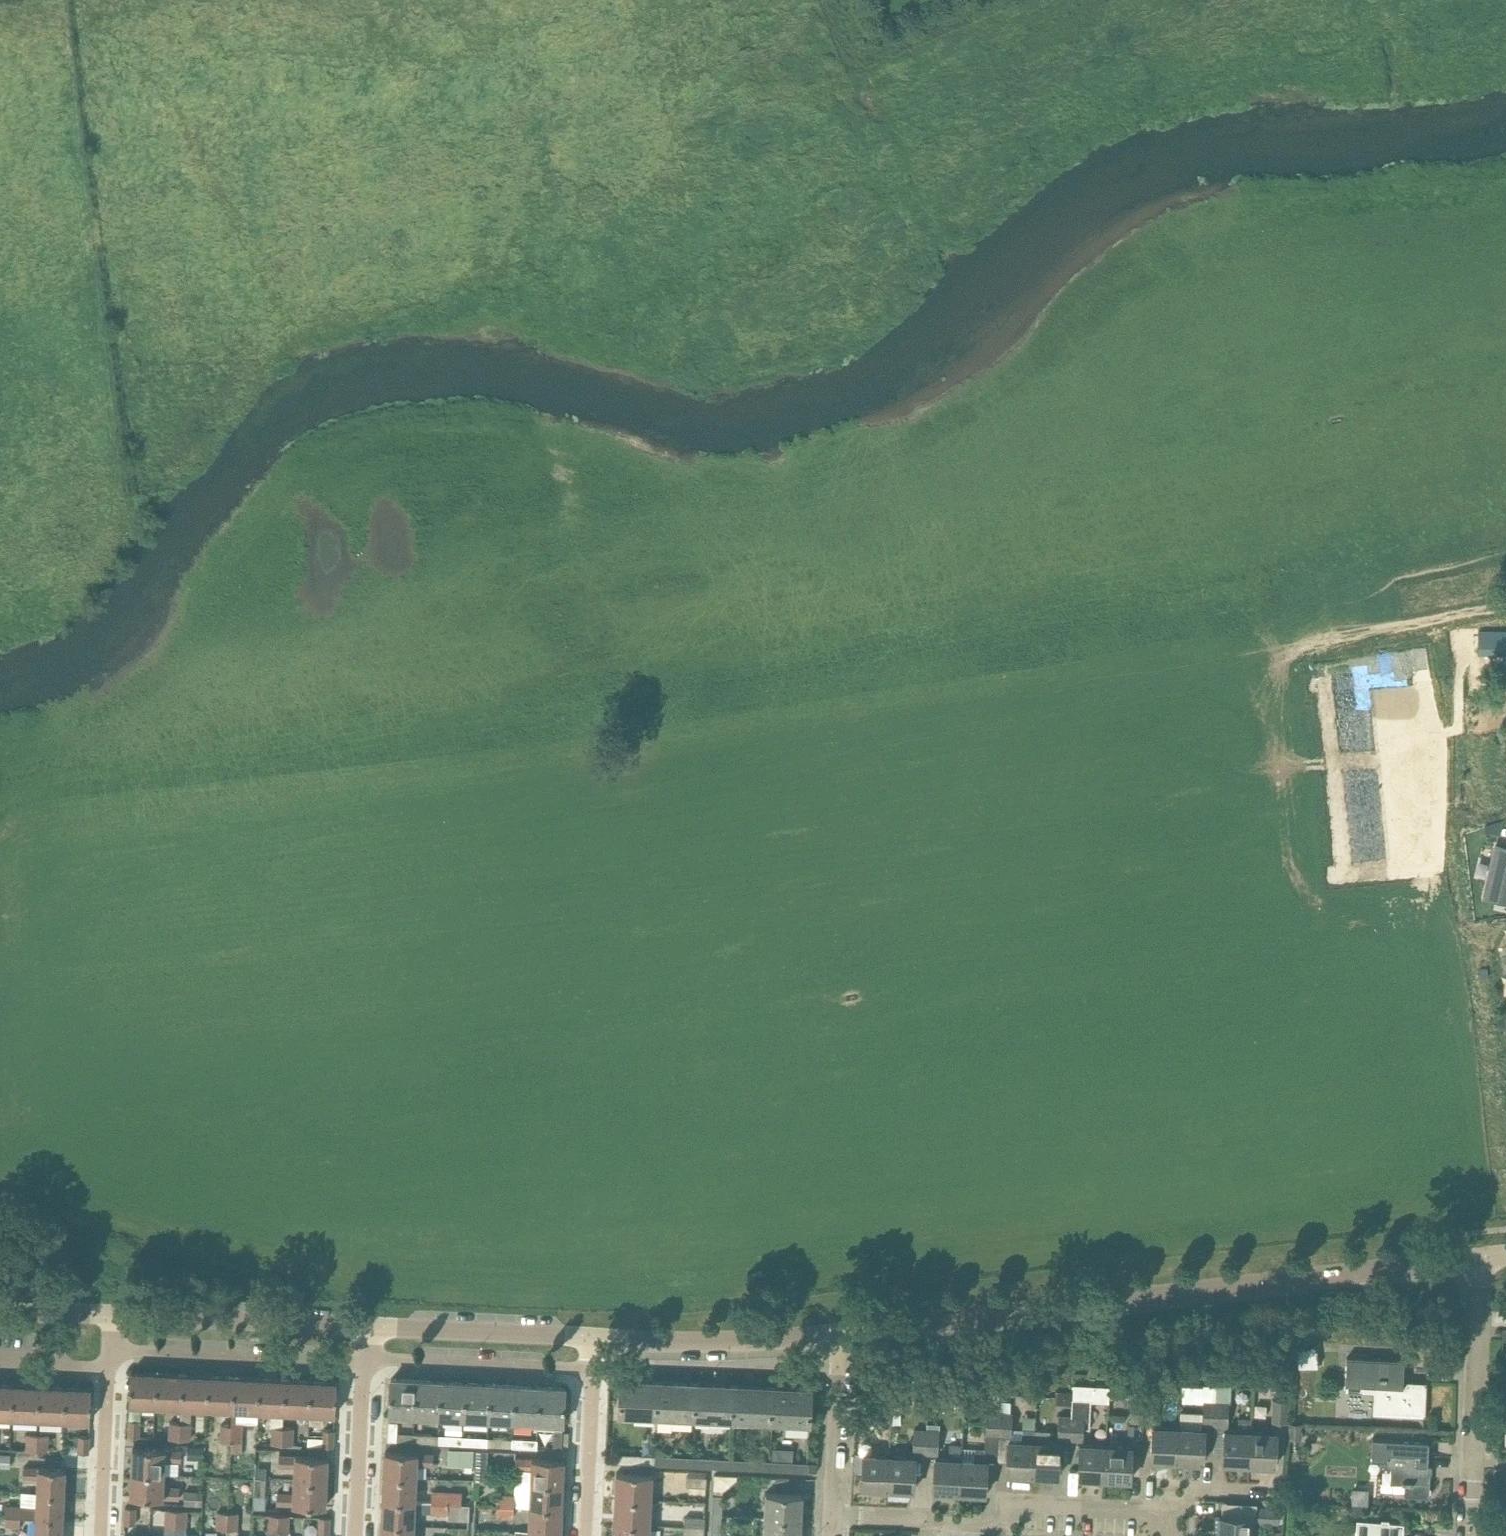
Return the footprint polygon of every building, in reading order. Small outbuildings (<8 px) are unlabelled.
[(1478,655),(1505,655),(1505,631),(1478,631),(1478,655)] [(1502,834),(1505,819),(1486,825),(1487,831),(1502,834)] [(1292,1345),(1292,1367),(1318,1367),(1318,1344),(1292,1345)] [(1404,1380),(1405,1359),(1347,1357),(1345,1390),(1373,1392),(1372,1414),(1426,1416),(1428,1382),(1404,1380)] [(130,1404),(156,1405),(157,1372),(132,1371),(130,1404)] [(183,1373),(157,1372),(156,1405),(182,1406),(183,1373)] [(209,1375),(183,1373),(182,1406),(207,1407),(209,1375)] [(209,1375),(207,1407),(233,1409),(235,1376),(209,1375)] [(258,1421),(259,1410),(260,1377),(235,1376),(233,1409),(232,1425),(231,1442),(233,1442),(232,1452),(242,1453),(244,1421),(258,1421)] [(259,1410),(285,1411),(286,1378),(260,1377),(259,1410)] [(312,1380),(286,1378),(285,1411),(310,1412),(312,1380)] [(415,1415),(417,1379),(392,1378),(390,1413),(415,1415)] [(415,1415),(440,1416),(442,1380),(417,1379),(415,1415)] [(338,1381),(312,1380),(310,1412),(310,1425),(324,1425),(324,1413),(336,1414),(338,1381)] [(440,1416),(465,1417),(466,1382),(442,1380),(440,1416)] [(620,1414),(656,1416),(657,1382),(621,1380),(620,1414)] [(465,1417),(490,1419),(491,1383),(466,1382),(465,1417)] [(657,1382),(656,1416),(693,1417),(695,1383),(657,1382)] [(0,1383),(0,1416),(13,1417),(15,1384),(0,1383)] [(490,1419),(514,1420),(516,1384),(491,1383),(490,1419)] [(693,1417),(731,1419),(733,1385),(695,1383),(693,1417)] [(41,1385),(15,1384),(13,1417),(39,1418),(41,1385)] [(514,1420),(539,1421),(540,1386),(516,1384),(514,1420)] [(1217,1384),(1216,1401),(1215,1424),(1228,1425),(1230,1384),(1217,1384)] [(65,1419),(66,1386),(41,1385),(39,1418),(65,1419)] [(733,1385),(731,1419),(770,1421),(771,1387),(733,1385)] [(92,1387),(66,1386),(65,1419),(91,1420),(92,1387)] [(540,1386),(539,1421),(564,1422),(566,1387),(540,1386)] [(771,1387),(770,1421),(811,1422),(812,1388),(771,1387)] [(1131,1420),(1144,1420),(1145,1398),(1146,1388),(1110,1387),(1110,1398),(1133,1399),(1131,1420)] [(1056,1400),(1071,1402),(1072,1390),(1057,1388),(1056,1400)] [(1092,1392),(1072,1391),(1072,1405),(1071,1416),(1071,1438),(1084,1439),(1084,1428),(1091,1429),(1092,1392)] [(1158,1399),(1145,1398),(1144,1420),(1157,1421),(1158,1399)] [(1290,1422),(1290,1399),(1273,1399),(1272,1422),(1290,1422)] [(1002,1411),(1013,1411),(1013,1400),(1003,1400),(1002,1411)] [(1215,1424),(1216,1401),(1204,1401),(1203,1424),(1215,1424)] [(888,1423),(889,1409),(866,1408),(865,1422),(888,1423)] [(986,1434),(999,1435),(1000,1411),(988,1411),(986,1434)] [(1002,1411),(1000,1411),(999,1435),(1012,1436),(1013,1411),(1002,1411)] [(1071,1438),(1071,1416),(1059,1416),(1058,1438),(1071,1438)] [(1250,1463),(1252,1430),(1252,1417),(1239,1416),(1238,1429),(1225,1429),(1224,1462),(1250,1463)] [(129,1436),(140,1436),(140,1431),(140,1420),(130,1419),(129,1436)] [(180,1439),(181,1422),(170,1421),(169,1438),(180,1439)] [(398,1421),(390,1421),(389,1439),(397,1440),(398,1421)] [(193,1423),(181,1422),(180,1439),(192,1440),(193,1423)] [(1288,1440),(1301,1440),(1302,1423),(1289,1423),(1288,1440)] [(231,1442),(232,1425),(221,1425),(220,1441),(231,1442)] [(1177,1460),(1179,1427),(1154,1425),(1152,1459),(1177,1460)] [(1252,1430),(1250,1463),(1276,1465),(1277,1431),(1275,1431),(1275,1426),(1265,1425),(1265,1430),(1252,1430)] [(283,1444),(284,1427),(272,1426),(272,1443),(283,1444)] [(295,1427),(284,1427),(283,1444),(295,1444),(295,1427)] [(1033,1474),(1036,1428),(1023,1427),(1022,1440),(1009,1440),(1007,1473),(1033,1474)] [(1179,1427),(1177,1460),(1204,1461),(1206,1428),(1179,1427)] [(1036,1428),(1033,1474),(1059,1475),(1061,1443),(1051,1442),(1051,1429),(1036,1428)] [(334,1446),(334,1429),(324,1429),(323,1445),(334,1446)] [(926,1452),(927,1430),(915,1429),(914,1451),(926,1452)] [(563,1430),(555,1430),(554,1448),(562,1449),(563,1430)] [(940,1430),(927,1430),(926,1452),(939,1452),(940,1430)] [(38,1451),(39,1433),(27,1433),(27,1450),(38,1451)] [(50,1434),(39,1433),(38,1451),(49,1451),(50,1434)] [(414,1441),(439,1442),(439,1434),(414,1433),(414,1441)] [(439,1442),(463,1444),(464,1436),(439,1434),(439,1442)] [(90,1436),(79,1435),(79,1452),(90,1452),(90,1436)] [(463,1444),(489,1445),(489,1437),(464,1436),(463,1444)] [(489,1445),(513,1446),(513,1438),(489,1437),(489,1445)] [(1429,1440),(1372,1437),(1371,1459),(1381,1459),(1381,1467),(1391,1467),(1391,1482),(1405,1483),(1405,1495),(1429,1496),(1431,1472),(1424,1472),(1424,1464),(1428,1465),(1429,1440)] [(538,1440),(513,1438),(513,1446),(537,1448),(538,1440)] [(1106,1478),(1107,1445),(1081,1443),(1079,1476),(1106,1478)] [(1107,1445),(1106,1478),(1131,1479),(1133,1446),(1107,1445)] [(188,1446),(187,1459),(205,1460),(204,1446),(188,1446)] [(934,1490),(960,1491),(962,1447),(950,1446),(949,1457),(936,1456),(934,1490)] [(134,1447),(132,1471),(165,1473),(165,1460),(182,1461),(182,1450),(166,1449),(166,1448),(134,1447)] [(988,1448),(962,1447),(960,1491),(986,1493),(988,1448)] [(474,1466),(474,1449),(449,1448),(449,1465),(474,1466)] [(489,1450),(476,1449),(475,1479),(487,1480),(489,1450)] [(385,1475),(418,1476),(418,1465),(434,1465),(435,1453),(419,1452),(386,1450),(385,1475)] [(0,1452),(0,1466),(11,1466),(12,1453),(0,1452)] [(617,1462),(655,1464),(655,1455),(618,1453),(617,1462)] [(862,1487),(888,1488),(890,1455),(864,1453),(862,1487)] [(294,1479),(327,1481),(329,1456),(295,1455),(295,1456),(279,1455),(278,1466),(294,1466),(294,1479)] [(655,1464),(693,1466),(693,1457),(655,1455),(655,1464)] [(890,1455),(888,1488),(914,1489),(916,1456),(890,1455)] [(533,1482),(564,1484),(565,1459),(534,1457),(534,1458),(517,1458),(516,1467),(533,1468),(533,1482)] [(693,1466),(730,1467),(731,1458),(693,1457),(693,1466)] [(730,1467),(769,1469),(769,1460),(731,1458),(730,1467)] [(809,1462),(769,1460),(769,1469),(809,1471),(809,1462)] [(40,1477),(39,1491),(65,1493),(66,1468),(25,1466),(25,1477),(40,1477)] [(687,1479),(687,1485),(707,1486),(708,1471),(671,1469),(671,1478),(687,1479)] [(164,1487),(165,1473),(132,1471),(131,1496),(164,1498),(164,1497),(180,1498),(180,1487),(164,1487)] [(616,1497),(652,1498),(653,1473),(617,1472),(617,1474),(616,1497)] [(384,1499),(416,1501),(418,1476),(385,1475),(384,1499)] [(1496,1476),(1495,1490),(1505,1490),(1505,1476),(1496,1476)] [(267,1479),(256,1478),(254,1494),(266,1495),(267,1479)] [(326,1506),(327,1481),(294,1479),(293,1493),(277,1492),(276,1503),(293,1504),(326,1506)] [(564,1484),(533,1482),(531,1506),(563,1508),(564,1484)] [(185,1490),(185,1504),(203,1505),(203,1491),(185,1490)] [(64,1517),(65,1493),(39,1491),(22,1491),(21,1504),(6,1504),(6,1516),(22,1516),(38,1516),(64,1517)] [(449,1502),(449,1503),(461,1503),(462,1503),(463,1491),(432,1491),(432,1502),(449,1502)] [(765,1517),(802,1519),(802,1518),(802,1517),(803,1495),(803,1494),(766,1492),(765,1517)] [(498,1493),(498,1505),(515,1506),(515,1495),(515,1494),(498,1493)] [(713,1515),(723,1515),(724,1495),(714,1495),(713,1515)] [(650,1525),(652,1498),(616,1497),(615,1523),(650,1525)] [(416,1501),(384,1499),(382,1523),(415,1525),(416,1513),(449,1514),(449,1503),(449,1502),(432,1502),(416,1501)] [(1256,1513),(1256,1501),(1223,1500),(1223,1512),(1256,1513)] [(461,1518),(470,1518),(470,1504),(462,1504),(461,1504),(461,1518)] [(515,1506),(498,1505),(497,1516),(514,1517),(515,1506)] [(136,1523),(137,1507),(126,1506),(125,1523),(136,1523)] [(563,1508),(531,1506),(531,1518),(530,1530),(562,1531),(563,1508)] [(1350,1506),(1350,1516),(1358,1516),(1358,1506),(1350,1506)] [(1279,1522),(1280,1508),(1257,1507),(1256,1521),(1279,1522)] [(177,1509),(166,1509),(165,1526),(166,1526),(166,1535),(176,1535),(177,1509)] [(186,1526),(187,1526),(188,1510),(177,1509),(176,1535),(185,1535),(186,1526)] [(217,1511),(217,1528),(228,1529),(229,1512),(217,1511)] [(240,1512),(229,1512),(228,1529),(227,1535),(239,1535),(240,1512)] [(268,1530),(279,1531),(280,1514),(268,1514),(268,1530)] [(291,1515),(280,1514),(279,1531),(290,1531),(291,1515)] [(722,1534),(723,1515),(713,1515),(712,1533),(722,1534)] [(1252,1517),(1219,1515),(1218,1535),(1251,1535),(1252,1517)] [(22,1527),(22,1516),(6,1516),(6,1527),(22,1527)] [(64,1517),(38,1516),(37,1535),(63,1535),(64,1517)] [(330,1533),(331,1517),(320,1516),(319,1533),(330,1533)] [(686,1516),(685,1526),(705,1527),(706,1517),(686,1516)] [(802,1519),(765,1517),(764,1535),(801,1535),(801,1519),(802,1519)] [(1357,1518),(1356,1535),(1404,1535),(1404,1521),(1357,1518)] [(415,1525),(382,1523),(382,1535),(415,1535),(415,1525)] [(614,1535),(650,1535),(650,1525),(615,1523),(614,1535)] [(685,1526),(685,1535),(704,1535),(705,1527),(685,1526)] [(736,1527),(728,1527),(728,1535),(737,1535),(736,1527)]
